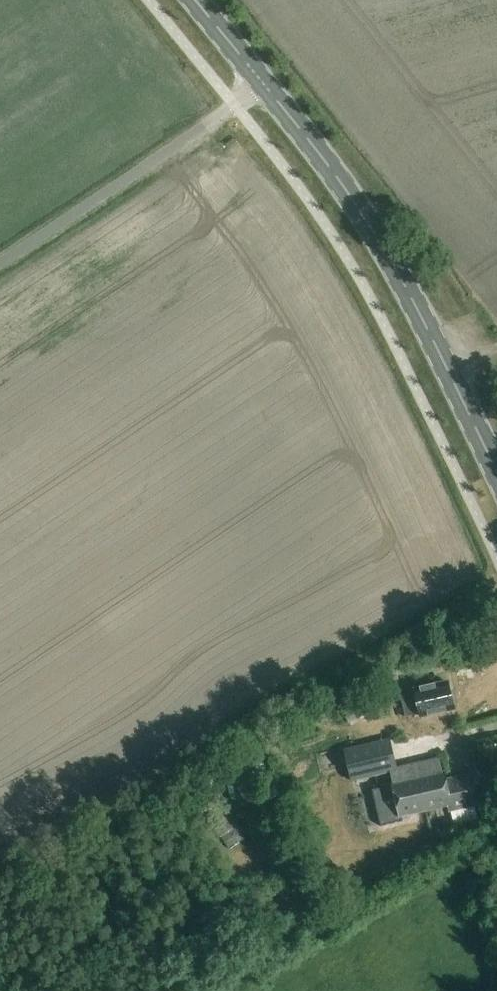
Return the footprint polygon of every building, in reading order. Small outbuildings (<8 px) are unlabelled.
[(421,717),(453,709),(447,682),(414,690),(415,693),(401,696),(405,717),(421,714),(421,717)] [(347,723),(366,713),(360,702),(341,712),(347,723)] [(345,750),(349,766),(372,760),(395,755),(392,740),(345,750)] [(385,820),(426,811),(415,764),(398,768),(395,755),(372,760),(349,766),(352,781),(391,773),(394,784),(392,784),(395,796),(380,799),(385,820)] [(438,758),(415,764),(426,811),(449,805),(450,811),(474,806),(467,775),(445,780),(443,772),(442,773),(438,758)] [(221,785),(201,796),(224,842),(245,832),(221,785)]
